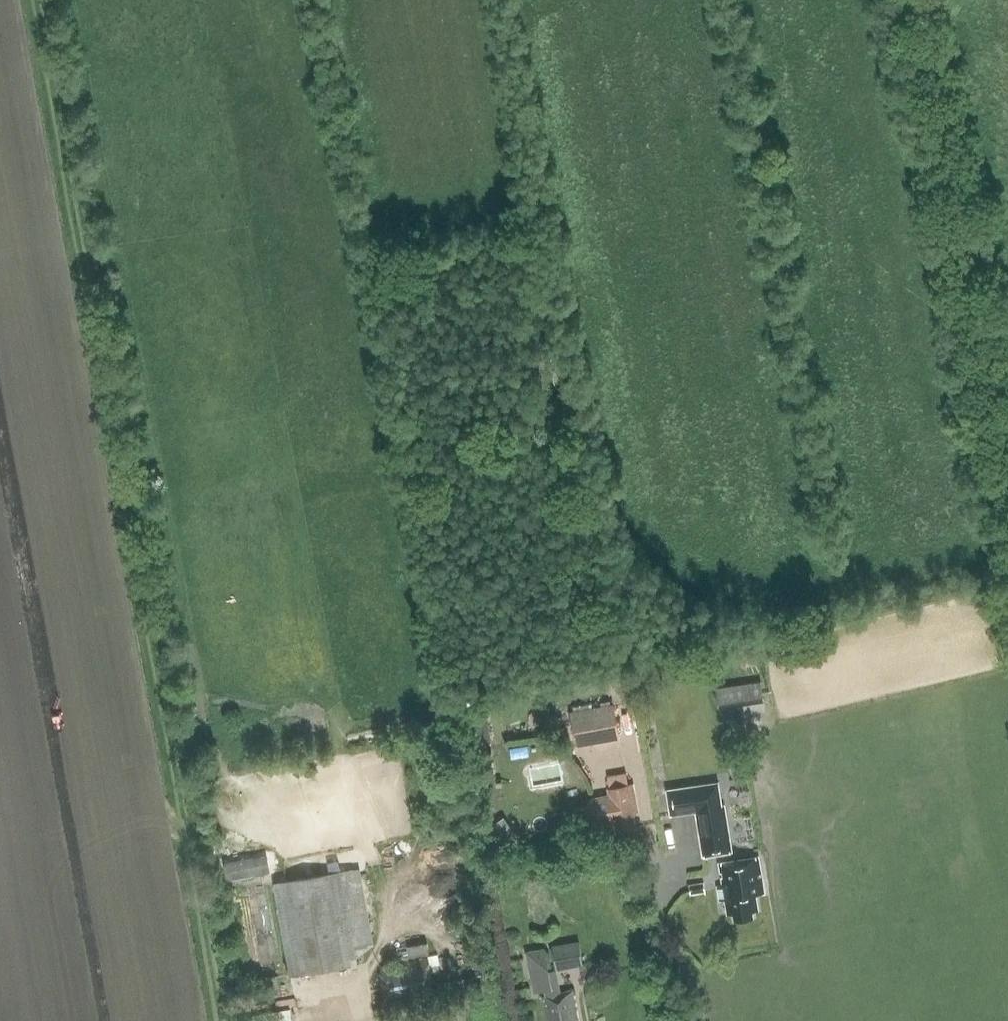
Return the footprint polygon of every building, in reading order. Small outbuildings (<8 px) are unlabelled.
[(764,699),(762,681),(716,687),(719,706),(764,699)] [(613,703),(569,711),(576,747),(619,739),(613,703)] [(636,828),(633,812),(638,811),(633,784),(626,785),(624,775),(608,778),(610,787),(608,787),(609,794),(592,797),(586,807),(589,820),(597,826),(615,823),(617,831),(636,828)] [(695,812),(702,857),(732,852),(724,804),(721,804),(718,781),(666,789),(670,816),(695,812)] [(726,899),(729,914),(734,913),(735,919),(754,916),(753,909),(757,908),(754,893),(764,892),(758,855),(720,863),(724,885),(718,886),(721,900),(726,899)] [(274,879),(290,973),(357,962),(354,947),(372,944),(359,865),(274,879)] [(703,883),(689,885),(690,893),(704,891),(703,883)] [(551,947),(552,948),(556,969),(582,964),(578,942),(551,947)] [(427,943),(424,943),(407,946),(409,956),(429,953),(427,943)] [(544,948),(525,952),(533,991),(540,990),(543,996),(542,996),(546,1020),(578,1020),(572,990),(558,992),(553,971),(549,972),(544,948)] [(427,960),(379,968),(384,997),(432,989),(427,960)]
